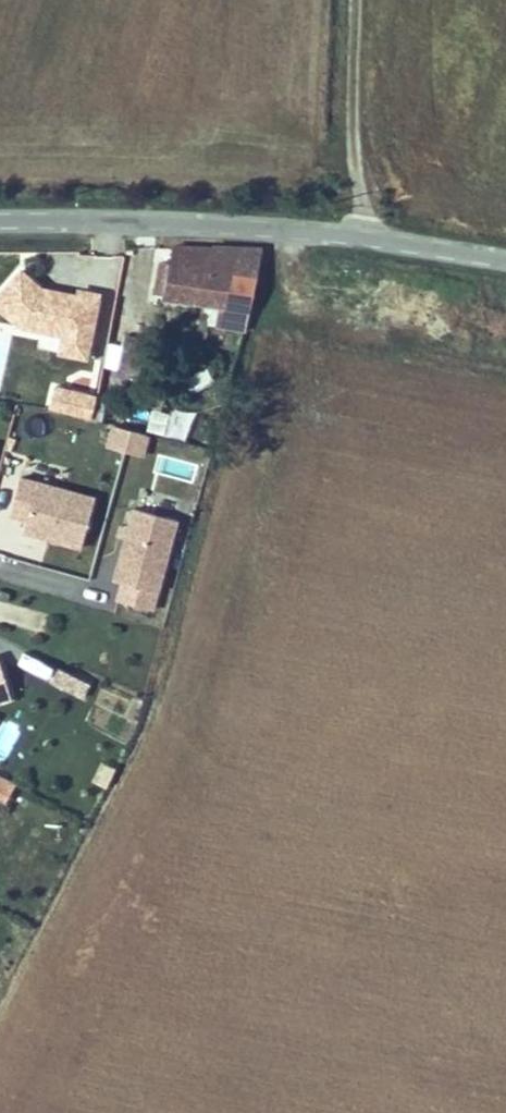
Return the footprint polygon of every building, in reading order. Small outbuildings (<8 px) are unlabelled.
[(237,336),(261,250),(175,248),(172,262),(165,261),(157,291),(220,305),(213,331),(237,336)] [(42,290),(22,272),(0,295),(0,308),(26,332),(62,339),(59,357),(90,363),(103,294),(79,290),(77,297),(42,290)] [(119,366),(145,372),(149,349),(138,347),(140,336),(126,334),(119,366)] [(143,379),(145,372),(119,366),(117,374),(143,379)] [(151,438),(114,429),(109,449),(146,458),(151,438)] [(85,549),(98,500),(23,479),(12,516),(29,520),(25,531),(85,549)] [(156,616),(182,523),(134,511),(113,585),(123,588),(118,605),(156,616)] [(8,704),(1,661),(0,661),(0,705),(8,704)] [(59,669),(51,685),(83,701),(91,686),(59,669)] [(0,779),(0,800),(7,804),(15,787),(0,779)]
